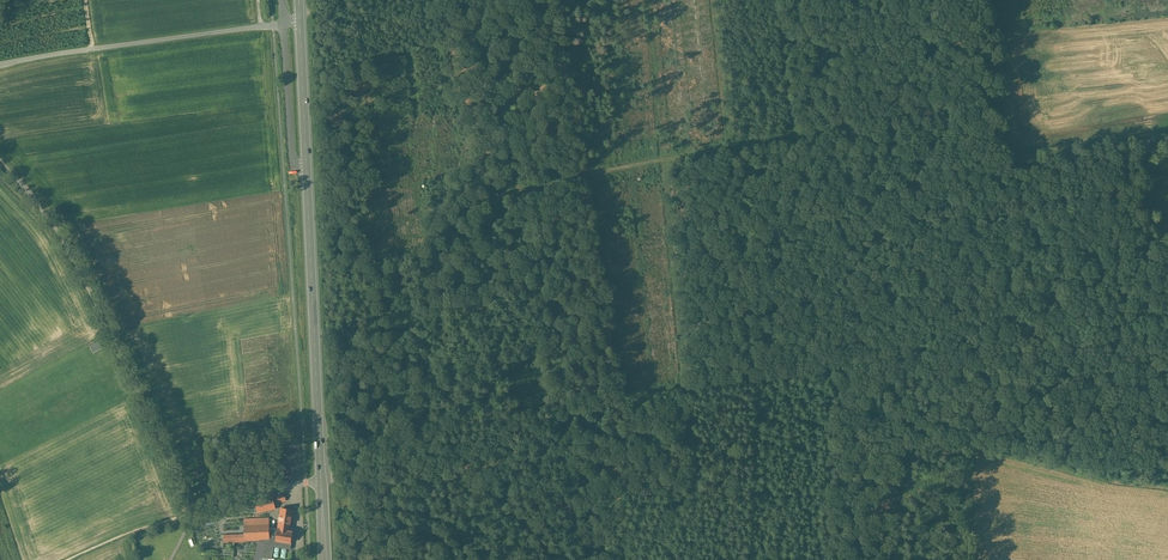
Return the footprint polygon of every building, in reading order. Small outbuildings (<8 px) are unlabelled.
[(98,341),(90,346),(92,351),(101,346),(98,341)] [(273,496),(255,500),(257,512),(276,509),(273,496)] [(293,510),(281,508),(278,528),(290,530),(290,528),(291,525),(292,518),(293,510)] [(218,511),(193,520),(195,526),(205,522),(220,516),(218,511)] [(260,522),(244,523),(245,534),(245,540),(258,540),(264,539),(270,540),(269,530),(269,522),(260,522)] [(278,531),(269,530),(270,540),(291,543),(291,542),(293,531),(293,530),(291,530),(290,530),(278,528),(278,531)] [(258,540),(255,559),(261,559),(261,557),(264,539),(258,540)] [(270,540),(264,539),(261,557),(269,558),(272,558),(273,546),(289,548),(290,548),(291,543),(270,540)]
